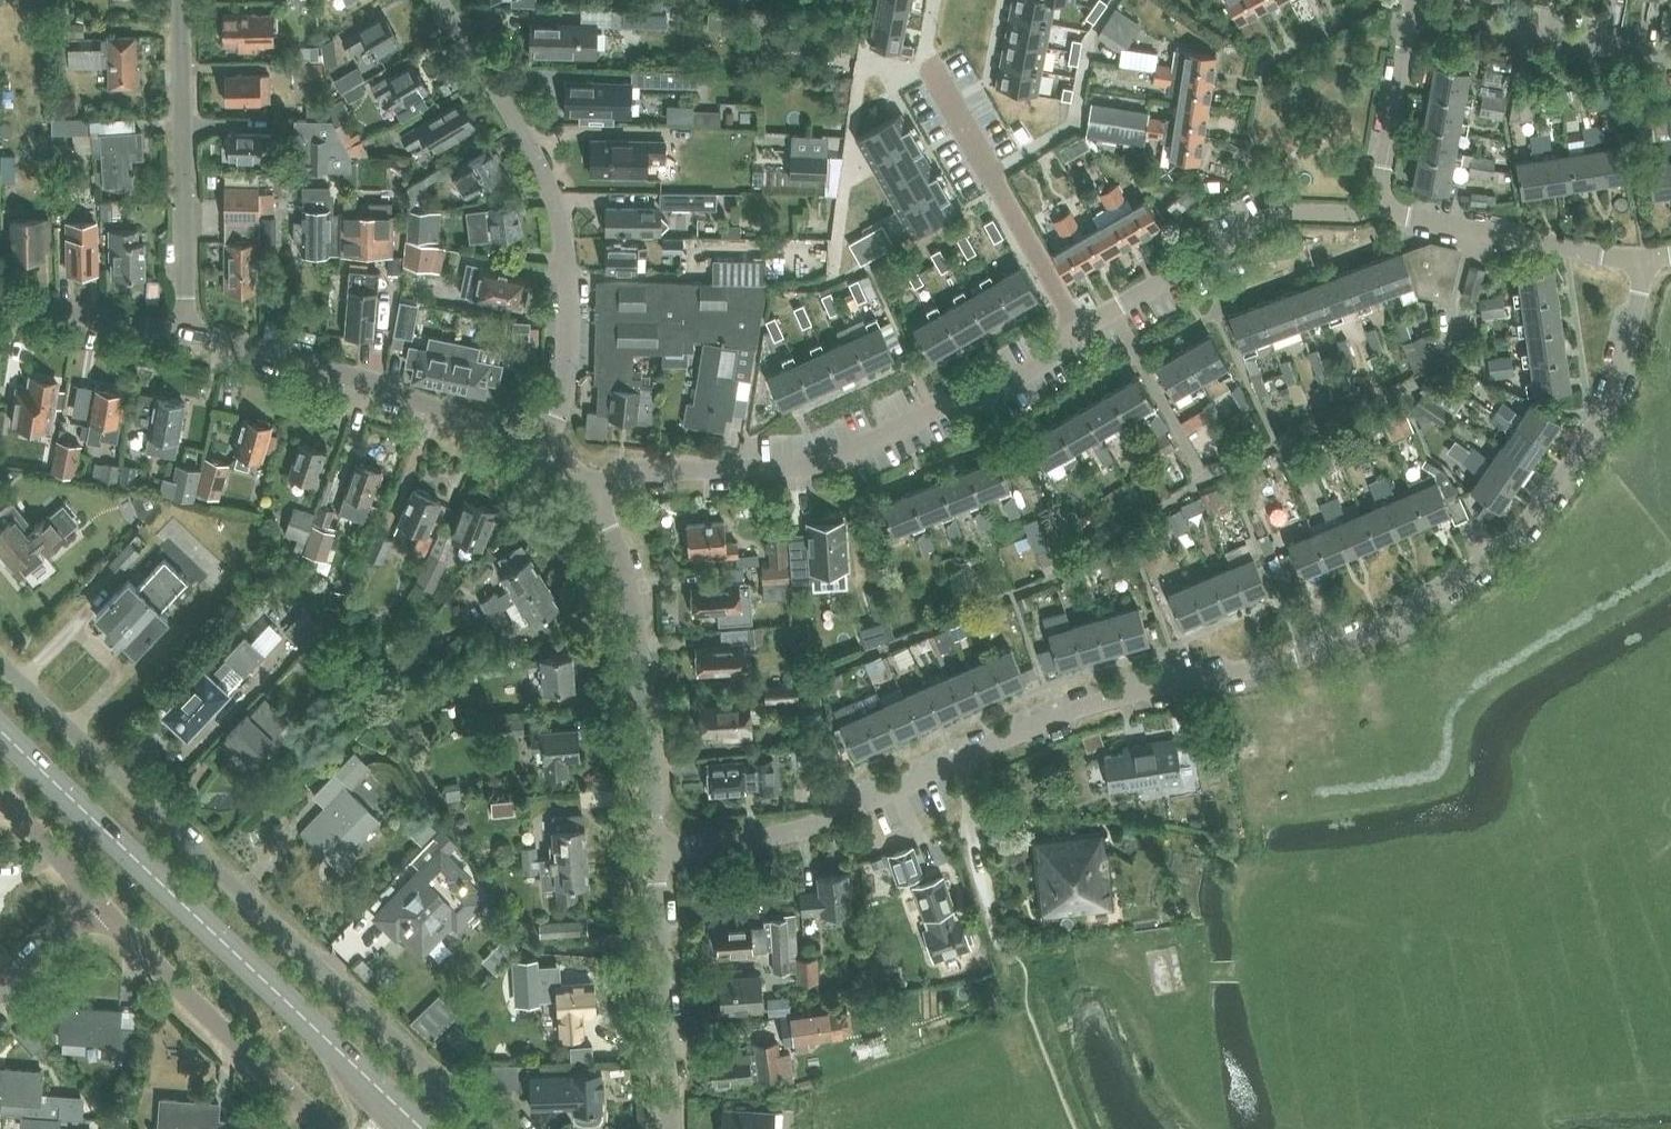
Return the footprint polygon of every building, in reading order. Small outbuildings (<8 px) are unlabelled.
[(878,6),(907,12),(910,0),(879,0),(878,6)] [(1010,16),(1051,23),(1055,1),(1055,0),(1013,0),(1010,16)] [(1092,8),(1101,14),(1108,4),(1102,0),(1098,0),(1092,8)] [(1231,10),(1238,23),(1263,10),(1257,0),(1226,0),(1231,10)] [(1263,10),(1280,0),(1257,0),(1263,10)] [(640,1),(640,11),(661,11),(661,2),(640,1)] [(878,6),(870,47),(900,52),(901,44),(907,12),(878,6)] [(1092,8),(1085,18),(1094,23),(1101,14),(1092,8)] [(1098,37),(1121,52),(1124,47),(1140,24),(1116,8),(1098,37)] [(613,10),(612,24),(615,25),(665,26),(666,12),(661,11),(640,11),(630,11),(615,10),(613,10)] [(384,12),(357,27),(359,29),(367,43),(374,55),(400,39),(384,12)] [(223,44),(239,43),(239,51),(257,51),(258,46),(273,46),(272,29),(276,29),(276,14),(223,15),(223,44)] [(1010,16),(1005,39),(1046,47),(1051,23),(1010,16)] [(597,57),(598,24),(531,22),(530,56),(597,57)] [(83,23),(56,23),(56,37),(83,36),(83,23)] [(359,29),(342,39),(350,52),(367,43),(359,29)] [(109,68),(109,87),(136,87),(135,37),(108,37),(68,40),(69,69),(109,68)] [(334,37),(322,44),(324,65),(337,63),(334,37)] [(1005,39),(1001,63),(1042,71),(1046,47),(1005,39)] [(1073,40),(1070,51),(1080,53),(1082,41),(1073,40)] [(901,44),(900,52),(912,55),(914,46),(901,44)] [(1121,52),(1119,66),(1154,71),(1155,63),(1157,52),(1124,47),(1123,49),(1121,52)] [(302,49),(304,59),(317,58),(316,49),(302,49)] [(1154,71),(1153,74),(1170,76),(1198,81),(1211,83),(1215,56),(1202,54),(1174,49),(1171,66),(1155,63),(1154,71)] [(1070,51),(1068,63),(1078,65),(1080,53),(1070,51)] [(322,79),(321,61),(292,63),(293,81),(322,79)] [(1001,63),(996,88),(1037,95),(1042,71),(1001,63)] [(389,80),(374,90),(376,95),(379,99),(387,95),(395,109),(402,120),(427,105),(420,93),(427,89),(420,78),(413,65),(389,80)] [(1435,65),(1430,96),(1463,102),(1469,71),(1435,65)] [(633,84),(633,85),(649,85),(700,87),(701,71),(696,71),(666,70),(650,70),(634,69),(633,83),(633,84)] [(1480,93),(1500,96),(1505,74),(1484,70),(1480,93)] [(1153,74),(1152,83),(1168,86),(1168,89),(1180,90),(1177,105),(1193,107),(1207,109),(1211,83),(1198,81),(1170,76),(1153,74)] [(226,75),(227,104),(270,104),(270,75),(226,75)] [(565,98),(565,114),(579,115),(578,122),(614,123),(614,116),(632,116),(633,100),(633,85),(633,84),(633,83),(632,83),(624,82),(566,81),(565,98)] [(1617,103),(1614,81),(1587,86),(1591,107),(1617,103)] [(360,82),(343,93),(344,94),(349,102),(366,92),(360,82)] [(439,86),(444,95),(451,91),(446,82),(439,86)] [(1064,88),(1061,100),(1071,102),(1073,90),(1064,88)] [(2,102),(11,102),(11,90),(2,91),(2,102)] [(1535,118),(1531,91),(1517,94),(1521,120),(1535,118)] [(1481,93),(1480,103),(1504,109),(1506,98),(1481,93)] [(1430,96),(1424,126),(1458,132),(1463,102),(1430,96)] [(330,106),(339,124),(342,122),(351,117),(342,100),(330,106)] [(306,118),(330,118),(328,102),(306,102),(306,118)] [(424,139),(432,151),(445,143),(446,145),(456,139),(455,137),(475,126),(460,102),(418,127),(418,128),(403,137),(410,148),(424,139)] [(1090,102),(1087,117),(1145,127),(1147,117),(1148,111),(1090,102)] [(1504,109),(1480,103),(1478,116),(1502,120),(1504,109)] [(1650,106),(1655,140),(1661,139),(1663,152),(1663,153),(1662,153),(1662,156),(1663,160),(1646,163),(1652,197),(1670,194),(1670,144),(1664,104),(1650,106)] [(1147,117),(1145,127),(1173,131),(1189,133),(1203,135),(1207,109),(1193,107),(1177,105),(1175,120),(1164,118),(1163,119),(1147,117)] [(693,110),(693,123),(693,125),(720,126),(721,111),(693,110)] [(900,113),(852,142),(871,176),(907,238),(955,210),(917,142),(900,113)] [(1087,117),(1084,135),(1096,137),(1104,139),(1115,140),(1117,141),(1142,145),(1143,138),(1145,127),(1087,117)] [(52,118),(52,134),(86,134),(86,118),(52,118)] [(295,119),(294,169),(344,170),(350,171),(351,163),(351,157),(345,146),(335,126),(331,120),(295,119)] [(339,124),(335,126),(345,146),(352,142),(349,137),(342,122),(339,124)] [(1601,125),(1592,127),(1594,141),(1603,140),(1601,125)] [(1424,126),(1419,156),(1453,162),(1460,164),(1463,153),(1455,150),(1458,132),(1424,126)] [(1145,127),(1143,138),(1160,140),(1160,141),(1171,143),(1169,158),(1184,160),(1199,163),(1203,135),(1189,133),(1173,131),(1145,127)] [(1592,127),(1582,128),(1584,142),(1594,141),(1592,127)] [(92,135),(93,156),(102,156),(104,183),(133,181),(132,159),(143,158),(142,131),(100,134),(92,135)] [(1549,133),(1538,135),(1540,150),(1541,150),(1552,148),(1549,133)] [(272,134),(264,134),(259,134),(228,134),(228,159),(261,159),(261,149),(273,149),(272,134)] [(1540,150),(1538,135),(1530,136),(1532,150),(1532,151),(1540,150)] [(1065,159),(1088,146),(1082,136),(1059,148),(1065,159)] [(592,140),(591,175),(646,176),(647,155),(665,156),(665,141),(592,140)] [(1584,150),(1569,153),(1572,172),(1575,187),(1601,183),(1599,168),(1595,148),(1594,141),(1584,142),(1583,143),(1584,150)] [(347,147),(351,156),(369,157),(361,142),(347,147)] [(1623,144),(1595,148),(1599,168),(1601,183),(1628,179),(1626,164),(1623,144)] [(463,165),(464,166),(452,173),(465,195),(478,188),(502,174),(488,150),(463,165)] [(1546,177),(1543,157),(1541,150),(1540,150),(1532,151),(1532,150),(1530,150),(1531,159),(1515,161),(1519,181),(1521,196),(1548,192),(1546,177)] [(1569,153),(1543,157),(1546,177),(1548,192),(1575,187),(1572,172),(1569,153)] [(791,154),(790,177),(825,178),(826,156),(791,154)] [(1472,155),(1470,165),(1494,170),(1496,160),(1472,155)] [(8,156),(2,156),(2,169),(16,169),(16,156),(8,156)] [(1413,187),(1447,193),(1456,194),(1458,183),(1449,181),(1453,162),(1419,156),(1413,187)] [(344,170),(344,186),(357,186),(356,162),(351,163),(350,171),(344,170)] [(1173,164),(1161,162),(1158,175),(1171,177),(1173,164)] [(409,211),(412,211),(426,212),(426,186),(436,179),(437,181),(447,174),(442,165),(407,185),(406,208),(409,208),(409,211)] [(1494,170),(1470,165),(1468,176),(1492,180),(1494,170)] [(259,220),(259,186),(260,186),(260,172),(225,172),(225,292),(255,292),(255,242),(260,242),(260,231),(260,224),(260,220),(259,220)] [(1145,199),(1131,206),(1127,199),(1126,200),(1117,184),(1109,189),(1121,213),(1136,240),(1160,226),(1145,199)] [(260,192),(260,186),(259,186),(259,220),(260,220),(273,220),(273,192),(260,192)] [(302,254),(330,254),(342,254),(343,214),(334,214),(335,194),(331,194),(331,187),(304,187),(303,222),(294,221),(294,242),(302,242),(302,254)] [(1186,188),(1166,206),(1175,216),(1195,198),(1186,188)] [(1136,240),(1121,213),(1109,189),(1099,195),(1109,210),(1094,219),(1098,225),(1113,253),(1136,240)] [(660,193),(660,209),(697,210),(715,210),(715,193),(697,193),(660,193)] [(1487,194),(1471,193),(1471,204),(1486,205),(1486,203),(1495,203),(1496,195),(1487,195),(1487,194)] [(345,195),(345,215),(343,214),(342,254),(393,255),(393,257),(405,256),(407,239),(408,223),(393,223),(393,215),(354,215),(355,196),(345,195)] [(101,219),(113,219),(113,201),(101,201),(101,219)] [(490,208),(472,210),(475,239),(493,237),(521,234),(517,205),(490,208)] [(660,209),(644,209),(607,208),(606,233),(643,233),(660,233),(660,209)] [(412,211),(409,239),(428,239),(429,212),(426,212),(412,211)] [(1070,211),(1061,216),(1070,231),(1078,226),(1079,225),(1071,211),(1070,211)] [(1061,216),(1053,221),(1061,236),(1070,231),(1061,216)] [(48,217),(13,218),(14,258),(43,257),(42,245),(49,244),(48,217)] [(992,218),(983,223),(994,242),(1003,237),(992,218)] [(97,272),(96,237),(95,220),(64,221),(65,273),(97,272)] [(864,234),(848,244),(860,264),(894,245),(882,224),(864,234)] [(1082,234),(1074,238),(1075,239),(1083,253),(1090,266),(1113,253),(1098,225),(1082,234)] [(739,237),(739,226),(722,226),(722,237),(739,237)] [(139,230),(112,230),(112,278),(145,277),(144,242),(140,243),(139,230)] [(275,231),(260,231),(260,242),(275,242),(275,231)] [(968,234),(958,239),(969,257),(978,252),(968,234)] [(662,251),(681,252),(682,238),(663,236),(662,251)] [(1074,238),(1050,252),(1051,253),(1059,267),(1066,280),(1090,266),(1083,253),(1075,239),(1074,238)] [(407,239),(405,256),(404,267),(429,272),(434,245),(409,239),(407,239)] [(1420,248),(1403,255),(1414,285),(1418,295),(1446,301),(1458,251),(1435,246),(1433,251),(1420,248)] [(605,271),(638,272),(638,247),(606,247),(605,271)] [(941,249),(932,254),(943,272),(952,267),(941,249)] [(1402,251),(1370,263),(1383,296),(1414,285),(1403,255),(1402,251)] [(466,262),(460,294),(522,308),(528,275),(466,262)] [(1370,263),(1342,273),(1356,306),(1356,307),(1359,314),(1373,308),(1370,301),(1383,296),(1370,263)] [(915,264),(905,269),(916,287),(925,283),(920,274),(915,264)] [(1469,266),(1462,296),(1477,299),(1484,269),(1469,266)] [(1021,267),(994,282),(1011,312),(1033,299),(1033,301),(1038,298),(1037,297),(1037,296),(1029,282),(1021,267)] [(1522,303),(1557,298),(1552,267),(1518,272),(1521,291),(1513,293),(1515,305),(1523,304),(1522,303)] [(379,272),(349,270),(344,336),(374,338),(379,272)] [(1342,273),(1313,285),(1326,318),(1328,317),(1330,323),(1344,318),(1341,312),(1356,306),(1342,273)] [(984,288),(967,298),(984,327),(1001,317),(1006,315),(1007,316),(1011,313),(1011,312),(994,282),(990,275),(980,281),(984,288)] [(861,279),(851,283),(860,303),(869,297),(876,294),(871,284),(867,276),(861,279)] [(598,315),(598,351),(601,351),(634,351),(663,352),(683,352),(683,340),(693,340),(724,340),(723,344),(738,347),(756,349),(761,319),(767,286),(767,281),(765,281),(712,281),(604,280),(603,304),(599,304),(599,306),(598,315)] [(1313,285),(1284,295),(1298,329),(1326,318),(1313,285)] [(829,288),(820,292),(831,315),(841,311),(829,288)] [(957,303),(940,313),(957,343),(975,333),(979,330),(980,331),(985,329),(984,327),(967,298),(963,291),(953,296),(957,303)] [(1479,299),(1481,308),(1504,304),(1502,294),(1479,299)] [(1284,295),(1257,305),(1269,339),(1298,329),(1284,295)] [(1527,333),(1527,334),(1561,329),(1557,298),(1522,303),(1523,304),(1525,321),(1518,323),(1520,335),(1527,333)] [(392,333),(411,337),(418,303),(399,300),(392,333)] [(1504,304),(1481,308),(1482,319),(1506,315),(1504,304)] [(803,305),(793,309),(802,329),(812,324),(803,305)] [(1229,316),(1242,350),(1244,356),(1258,350),(1255,344),(1269,339),(1257,305),(1229,316)] [(931,319),(913,329),(922,344),(930,358),(949,348),(953,345),(953,347),(957,345),(958,344),(957,343),(940,313),(937,306),(927,312),(931,319)] [(775,317),(765,321),(774,340),(784,335),(775,317)] [(1403,343),(1415,372),(1425,368),(1436,363),(1428,345),(1426,337),(1425,333),(1412,338),(1404,317),(1395,320),(1394,321),(1402,343),(1403,343)] [(855,336),(851,338),(866,369),(870,367),(885,361),(889,359),(889,360),(894,358),(893,357),(894,356),(893,354),(887,341),(880,326),(876,318),(866,323),(869,330),(855,336)] [(512,351),(529,352),(529,321),(512,321),(512,351)] [(890,321),(880,326),(887,341),(893,354),(903,349),(890,321)] [(840,343),(823,351),(837,382),(856,373),(861,371),(862,373),(866,371),(866,369),(851,338),(846,328),(835,332),(840,343)] [(1365,332),(1374,354),(1384,350),(1375,328),(1365,332)] [(1527,334),(1529,352),(1522,353),(1524,366),(1531,364),(1531,363),(1565,359),(1561,329),(1527,334)] [(394,335),(392,345),(402,347),(404,337),(394,335)] [(1210,335),(1183,351),(1201,382),(1202,381),(1216,373),(1219,379),(1231,371),(1228,366),(1210,335)] [(411,344),(407,364),(415,366),(413,376),(412,381),(444,387),(484,396),(487,384),(498,386),(502,364),(498,363),(477,359),(480,347),(468,345),(453,342),(442,339),(429,336),(426,347),(419,345),(411,344)] [(1337,342),(1345,365),(1355,360),(1347,338),(1337,342)] [(684,340),(683,340),(683,352),(687,352),(693,352),(693,340),(684,340)] [(688,403),(685,423),(708,427),(723,430),(725,416),(732,417),(733,414),(739,378),(751,380),(756,349),(738,347),(723,344),(722,344),(705,342),(698,385),(701,386),(698,405),(688,403)] [(812,355),(795,363),(809,395),(811,394),(829,386),(833,384),(833,386),(838,383),(837,382),(823,351),(819,344),(809,348),(812,355)] [(1308,353),(1317,375),(1326,371),(1318,349),(1308,353)] [(599,382),(598,412),(608,412),(609,412),(609,417),(612,417),(612,423),(632,425),(633,420),(651,422),(656,379),(652,379),(651,385),(640,383),(641,378),(632,377),(634,351),(601,351),(599,382)] [(1201,382),(1183,351),(1156,367),(1174,397),(1189,389),(1193,395),(1205,388),(1202,381),(1201,382)] [(1488,359),(1489,368),(1513,365),(1512,356),(1488,359)] [(775,372),(767,376),(781,408),(800,399),(804,397),(805,398),(810,396),(809,395),(795,363),(791,357),(781,361),(784,368),(775,372)] [(1246,359),(1245,360),(1250,375),(1260,370),(1255,358),(1248,358),(1246,359)] [(1279,363),(1288,386),(1297,382),(1289,359),(1279,363)] [(1531,363),(1531,364),(1533,381),(1526,383),(1528,395),(1535,393),(1535,394),(1569,389),(1565,359),(1531,363)] [(1513,365),(1489,368),(1491,380),(1514,376),(1513,365)] [(1462,369),(1455,380),(1464,386),(1470,390),(1471,388),(1477,379),(1462,369)] [(1260,370),(1250,375),(1258,397),(1268,393),(1260,370)] [(1123,386),(1110,393),(1127,421),(1143,411),(1145,414),(1156,408),(1146,392),(1138,377),(1137,377),(1136,375),(1135,376),(1132,378),(1133,380),(1123,386)] [(29,388),(17,386),(11,424),(52,429),(62,381),(31,376),(29,388)] [(1439,380),(1420,388),(1431,397),(1450,410),(1453,412),(1464,398),(1459,394),(1449,388),(1439,380)] [(1252,406),(1251,404),(1240,384),(1230,390),(1243,411),(1252,406)] [(1279,390),(1282,400),(1290,397),(1287,387),(1279,390)] [(91,422),(91,425),(83,424),(84,413),(70,411),(69,422),(81,424),(79,437),(87,438),(87,441),(100,443),(101,439),(114,442),(117,426),(123,393),(96,388),(89,421),(91,422)] [(1097,401),(1083,409),(1099,437),(1116,427),(1118,430),(1128,424),(1127,421),(1110,393),(1109,391),(1105,394),(1106,396),(1097,401)] [(1432,418),(1444,427),(1453,416),(1423,393),(1414,404),(1432,418)] [(147,436),(149,436),(147,444),(154,446),(153,451),(175,455),(177,442),(184,403),(141,396),(136,423),(149,425),(147,436)] [(1204,406),(1216,427),(1225,421),(1213,401),(1204,406)] [(1522,416),(1517,424),(1533,435),(1545,444),(1561,421),(1549,413),(1533,401),(1522,416)] [(1504,402),(1498,411),(1517,424),(1522,416),(1504,402)] [(1375,404),(1358,412),(1358,413),(1366,432),(1384,424),(1381,418),(1376,406),(1375,404)] [(1414,404),(1411,408),(1423,429),(1432,418),(1414,404)] [(1057,424),(1056,424),(1072,452),(1089,443),(1091,446),(1096,454),(1104,444),(1101,440),(1099,437),(1083,409),(1082,407),(1078,409),(1079,411),(1069,417),(1057,424)] [(1386,416),(1381,418),(1384,424),(1391,440),(1394,438),(1402,435),(1413,430),(1406,415),(1403,408),(1386,416)] [(1498,411),(1492,419),(1505,428),(1506,427),(1512,431),(1501,446),(1517,457),(1529,465),(1545,444),(1533,435),(1517,424),(1498,411)] [(1150,423),(1157,435),(1168,429),(1158,412),(1150,423)] [(245,418),(235,452),(239,454),(235,466),(249,471),(253,458),(262,461),(265,451),(274,454),(279,436),(269,433),(272,426),(269,425),(270,420),(257,416),(255,421),(245,418)] [(1044,431),(1029,440),(1030,442),(1037,454),(1038,455),(1045,468),(1052,481),(1069,471),(1076,484),(1087,478),(1072,452),(1056,424),(1056,425),(1055,423),(1050,425),(1051,427),(1044,431)] [(1131,428),(1123,438),(1130,450),(1140,445),(1131,428)] [(1175,449),(1165,431),(1142,444),(1152,462),(1175,449)] [(1312,447),(1324,473),(1342,465),(1332,439),(1312,447)] [(52,473),(74,477),(80,447),(58,442),(52,473)] [(289,477),(314,486),(326,451),(300,443),(289,477)] [(1104,444),(1096,454),(1104,466),(1114,461),(1104,444)] [(1471,451),(1468,454),(1480,463),(1486,468),(1502,479),(1514,487),(1529,465),(1517,457),(1501,446),(1492,460),(1474,447),(1471,451)] [(1468,454),(1462,463),(1474,471),(1480,463),(1468,454)] [(219,497),(228,463),(204,456),(199,469),(193,499),(211,504),(213,496),(219,497)] [(998,458),(969,470),(982,500),(999,494),(1000,496),(1012,491),(1010,489),(998,458)] [(100,485),(116,488),(119,464),(104,462),(100,485)] [(339,513),(364,522),(365,519),(376,523),(382,507),(370,504),(381,470),(356,462),(339,513)] [(1374,506),(1362,512),(1375,544),(1400,533),(1369,462),(1360,466),(1368,486),(1369,486),(1375,498),(1371,500),(1374,506)] [(1369,462),(1400,533),(1424,523),(1410,491),(1395,497),(1393,490),(1386,476),(1378,479),(1370,462),(1369,462)] [(138,466),(124,464),(119,484),(135,486),(138,466)] [(193,500),(193,499),(199,469),(176,464),(169,496),(193,500)] [(5,484),(21,471),(0,467),(0,478),(5,484)] [(1480,475),(1470,490),(1498,510),(1514,487),(1502,479),(1486,468),(1480,475)] [(965,471),(935,483),(948,514),(953,512),(970,505),(971,507),(983,503),(982,500),(979,501),(965,471)] [(1148,475),(1162,501),(1170,496),(1156,471),(1148,475)] [(1410,491),(1424,523),(1450,512),(1436,480),(1410,491)] [(935,483),(906,495),(918,526),(924,523),(941,517),(942,519),(954,514),(953,512),(948,514),(935,483)] [(1212,519),(1239,507),(1228,483),(1202,495),(1212,519)] [(398,524),(421,534),(425,536),(426,534),(440,502),(414,490),(398,524)] [(143,519),(160,502),(157,495),(134,491),(133,494),(133,499),(134,504),(135,507),(137,512),(139,516),(143,519)] [(1000,496),(1009,518),(1021,513),(1012,491),(1000,496)] [(0,496),(0,550),(14,567),(16,565),(17,565),(22,571),(39,556),(34,550),(35,550),(38,547),(46,556),(68,538),(66,535),(71,531),(55,511),(50,516),(49,515),(48,514),(34,526),(17,507),(5,492),(4,493),(0,496)] [(918,526),(906,495),(881,505),(893,535),(912,528),(913,531),(925,526),(924,523),(918,526)] [(1338,498),(1329,502),(1335,515),(1344,511),(1338,498)] [(451,537),(481,549),(496,511),(465,499),(451,537)] [(1181,506),(1186,518),(1203,510),(1198,499),(1181,506)] [(1351,554),(1337,522),(1338,522),(1335,515),(1329,502),(1320,506),(1326,519),(1311,526),(1313,532),(1326,565),(1351,554)] [(1048,513),(1062,548),(1075,542),(1067,522),(1076,519),(1070,504),(1048,513)] [(301,552),(304,553),(320,506),(319,506),(315,520),(313,519),(315,513),(293,506),(283,532),(296,537),(292,551),(301,554),(301,552)] [(320,506),(304,553),(326,560),(334,533),(336,533),(337,528),(329,525),(334,510),(320,506)] [(975,516),(981,530),(992,525),(984,507),(975,516)] [(1089,516),(1097,530),(1111,522),(1103,507),(1089,516)] [(1166,517),(1177,537),(1191,530),(1180,509),(1166,517)] [(1362,512),(1338,522),(1337,522),(1351,554),(1375,544),(1362,512)] [(847,568),(844,518),(839,518),(839,515),(804,517),(805,532),(788,533),(791,582),(811,581),(812,590),(848,587),(847,568)] [(1048,548),(1049,548),(1037,518),(1024,525),(1028,535),(1033,546),(1036,554),(1038,553),(1048,548)] [(946,528),(952,542),(963,537),(956,519),(946,528)] [(689,555),(693,555),(694,562),(721,560),(721,557),(738,555),(737,542),(726,543),(724,522),(686,525),(689,555)] [(770,564),(787,564),(785,529),(768,530),(770,564)] [(363,555),(374,560),(383,564),(394,540),(378,533),(374,531),(363,555)] [(917,539),(923,553),(934,549),(927,531),(917,539)] [(1326,565),(1313,532),(1287,543),(1301,575),(1326,565)] [(425,536),(421,534),(414,550),(426,555),(434,538),(426,534),(425,536)] [(1257,538),(1264,553),(1265,555),(1275,551),(1268,534),(1257,538)] [(1028,535),(1014,540),(1018,551),(1033,546),(1028,535)] [(1268,590),(1254,559),(1259,556),(1252,537),(1246,540),(1247,542),(1225,552),(1230,562),(1231,566),(1246,599),(1247,603),(1258,599),(1256,595),(1268,590)] [(110,564),(121,574),(141,553),(130,543),(110,564)] [(501,576),(509,589),(499,596),(496,591),(479,603),(489,618),(503,609),(505,608),(516,601),(517,601),(546,582),(521,545),(498,559),(507,573),(501,576)] [(438,580),(446,561),(448,555),(432,548),(430,554),(428,552),(414,582),(433,590),(438,580)] [(1048,548),(1038,553),(1043,565),(1053,561),(1048,548)] [(1288,553),(1278,557),(1283,568),(1293,563),(1288,553)] [(739,556),(740,566),(753,565),(753,555),(739,556)] [(129,581),(96,615),(110,627),(109,627),(110,628),(111,628),(112,629),(112,628),(113,629),(115,628),(121,634),(120,636),(121,637),(122,638),(121,639),(122,640),(123,639),(136,652),(168,618),(160,610),(189,580),(166,558),(137,588),(129,581)] [(1114,558),(1100,563),(1105,576),(1117,572),(1114,558)] [(471,576),(481,585),(494,570),(483,561),(471,576)] [(948,571),(961,596),(977,587),(975,583),(978,581),(968,561),(948,571)] [(760,566),(762,584),(763,584),(786,582),(788,582),(787,564),(760,566)] [(1210,575),(1224,609),(1226,613),(1237,608),(1235,604),(1246,599),(1231,566),(1210,575)] [(745,578),(744,567),(727,568),(728,580),(745,578)] [(1210,575),(1189,584),(1203,618),(1205,622),(1215,617),(1214,613),(1224,609),(1210,575)] [(560,605),(546,582),(517,601),(516,601),(505,608),(517,627),(529,620),(531,624),(560,605)] [(1203,618),(1189,584),(1167,594),(1184,631),(1194,626),(1192,622),(1203,618)] [(745,612),(741,585),(691,589),(693,613),(708,612),(709,625),(719,624),(734,623),(733,613),(745,612)] [(889,618),(880,588),(866,592),(875,623),(886,620),(889,618)] [(341,610),(344,593),(331,591),(328,607),(341,610)] [(1116,613),(1126,648),(1127,652),(1137,649),(1136,645),(1148,641),(1138,606),(1116,613)] [(285,630),(304,649),(326,626),(307,607),(285,630)] [(503,609),(489,618),(497,629),(510,620),(503,609)] [(1081,661),(1071,626),(1067,610),(1044,617),(1048,633),(1052,647),(1053,651),(1057,662),(1058,667),(1059,667),(1060,671),(1071,668),(1070,664),(1081,661)] [(1093,619),(1103,654),(1104,658),(1115,655),(1114,651),(1126,648),(1116,613),(1093,619)] [(1071,626),(1081,661),(1082,665),(1093,662),(1092,658),(1103,654),(1093,619),(1071,626)] [(875,623),(856,629),(861,646),(891,637),(886,620),(875,623)] [(962,624),(952,628),(956,640),(967,635),(962,624)] [(748,628),(748,639),(748,644),(763,644),(762,627),(748,628)] [(949,629),(933,635),(938,648),(954,641),(949,629)] [(173,721),(179,721),(190,731),(188,733),(189,734),(264,654),(245,636),(224,658),(226,660),(211,675),(205,669),(174,702),(173,705),(169,708),(167,713),(169,718),(173,721)] [(928,637),(916,642),(920,653),(932,648),(928,637)] [(803,639),(793,640),(794,653),(807,652),(806,639),(803,639)] [(748,669),(745,645),(696,649),(698,673),(748,669)] [(301,657),(316,674),(328,662),(313,646),(301,657)] [(1052,647),(1037,651),(1043,667),(1045,671),(1058,667),(1057,662),(1053,651),(1052,647)] [(486,651),(489,659),(499,656),(496,648),(486,651)] [(894,654),(900,668),(915,661),(908,648),(894,654)] [(1011,649),(989,658),(997,676),(1004,692),(1005,695),(1016,691),(1014,687),(1025,682),(1017,664),(1011,649)] [(572,656),(540,658),(528,659),(529,670),(541,669),(543,691),(574,689),(572,656)] [(866,664),(873,682),(889,675),(881,658),(866,664)] [(989,658),(968,667),(975,685),(982,701),(984,705),(994,700),(993,696),(1004,692),(997,676),(989,658)] [(1029,659),(1017,664),(1025,682),(1037,677),(1029,659)] [(968,667),(947,677),(954,694),(961,710),(963,714),(973,709),(972,706),(982,701),(975,685),(968,667)] [(845,671),(842,672),(846,680),(856,676),(853,668),(852,668),(845,671)] [(844,685),(840,673),(826,678),(831,690),(844,685)] [(947,677),(925,686),(933,703),(940,719),(942,723),(952,719),(950,715),(961,710),(954,694),(947,677)] [(765,705),(799,702),(797,684),(764,686),(765,705)] [(900,686),(879,695),(890,722),(897,738),(899,742),(910,737),(908,733),(919,728),(912,712),(904,695),(900,686)] [(925,686),(904,695),(912,712),(919,728),(920,732),(931,728),(929,724),(940,719),(933,703),(925,686)] [(856,700),(862,713),(869,731),(876,747),(878,751),(888,746),(887,742),(897,738),(890,722),(879,695),(877,691),(856,700)] [(236,746),(254,762),(264,771),(276,758),(266,749),(267,747),(269,749),(272,746),(270,744),(275,739),(273,738),(288,721),(264,699),(249,715),(247,714),(226,736),(228,738),(222,745),(230,752),(236,746)] [(702,733),(723,732),(724,741),(752,739),(750,706),(700,709),(702,733)] [(869,731),(862,713),(840,723),(848,740),(857,760),(867,755),(865,751),(876,747),(869,731)] [(496,720),(496,721),(483,722),(484,731),(497,730),(497,735),(524,732),(522,718),(496,720)] [(543,747),(544,761),(545,775),(569,773),(567,759),(580,758),(577,728),(530,732),(531,748),(543,747)] [(1103,748),(1098,733),(1081,738),(1086,754),(1103,748)] [(411,752),(425,744),(419,734),(406,742),(411,752)] [(1183,783),(1180,761),(1176,739),(1152,743),(1152,748),(1104,756),(1110,790),(1158,782),(1159,787),(1183,783)] [(334,772),(350,788),(370,767),(354,752),(334,772)] [(746,790),(744,774),(751,773),(752,790),(775,788),(772,758),(707,763),(709,793),(746,790)] [(379,820),(344,787),(330,774),(311,794),(325,807),(302,832),(343,870),(356,855),(351,850),(379,820)] [(452,795),(463,793),(461,784),(450,786),(452,795)] [(492,815),(515,814),(514,800),(491,801),(492,815)] [(554,844),(549,845),(550,858),(554,858),(587,856),(585,828),(584,828),(583,815),(567,817),(552,818),(553,830),(554,844)] [(408,832),(421,844),(436,829),(423,816),(408,832)] [(472,875),(448,853),(458,844),(441,829),(433,837),(410,860),(421,871),(378,917),(388,927),(395,920),(396,921),(399,917),(406,924),(401,930),(422,950),(449,923),(457,930),(487,900),(476,890),(478,887),(469,878),(472,875)] [(1111,852),(1103,853),(1101,832),(1033,839),(1041,916),(1114,909),(1111,852)] [(536,847),(521,848),(522,860),(536,859),(536,847)] [(888,856),(898,883),(922,875),(913,847),(888,856)] [(536,859),(522,860),(523,874),(531,873),(537,873),(537,870),(541,870),(542,873),(543,887),(557,887),(558,901),(568,901),(576,900),(575,885),(589,884),(587,857),(587,856),(554,858),(550,858),(536,859)] [(819,890),(799,892),(801,914),(819,912),(821,915),(852,912),(848,874),(817,876),(819,890)] [(923,930),(933,960),(970,947),(960,918),(957,919),(943,877),(912,888),(927,928),(923,930)] [(784,920),(771,921),(764,921),(765,927),(717,930),(718,953),(754,951),(766,951),(773,951),(774,973),(797,972),(797,984),(819,982),(818,961),(817,962),(817,960),(813,961),(813,958),(799,959),(796,928),(795,914),(783,915),(784,920)] [(564,921),(539,923),(540,935),(565,934),(564,921)] [(538,960),(515,961),(517,1004),(541,1003),(541,1000),(549,999),(558,998),(561,1035),(583,1034),(581,1011),(595,1011),(594,1007),(597,1007),(596,996),(594,996),(593,983),(558,985),(556,968),(539,970),(538,960)] [(764,1008),(761,976),(720,979),(722,1011),(764,1008)] [(767,998),(768,1016),(789,1014),(788,996),(767,998)] [(411,1024),(428,1041),(453,1016),(436,999),(411,1024)] [(780,1018),(782,1033),(784,1047),(792,1047),(793,1052),(814,1049),(813,1042),(843,1038),(843,1034),(854,1033),(849,1003),(780,1018)] [(115,1057),(115,1064),(130,1065),(133,1028),(119,1027),(121,1010),(62,1006),(60,1042),(102,1045),(101,1056),(115,1057)] [(26,1024),(16,1032),(25,1043),(35,1035),(26,1024)] [(755,1045),(756,1053),(742,1054),(741,1047),(731,1049),(731,1048),(710,1050),(713,1083),(715,1083),(715,1089),(728,1088),(727,1083),(759,1080),(759,1081),(793,1077),(790,1052),(780,1052),(779,1043),(755,1045)] [(592,1045),(570,1046),(571,1061),(593,1060),(592,1045)] [(517,1085),(516,1064),(492,1064),(492,1085),(517,1085)] [(5,1100),(4,1114),(23,1115),(51,1117),(58,1117),(58,1115),(77,1117),(78,1094),(40,1092),(42,1071),(0,1068),(0,1100),(5,1100)] [(565,1074),(565,1077),(530,1078),(531,1103),(545,1102),(545,1106),(573,1105),(574,1117),(578,1123),(584,1124),(593,1124),(599,1122),(603,1116),(603,1110),(601,1072),(587,1073),(572,1074),(565,1074)] [(232,1121),(218,1120),(219,1103),(161,1099),(159,1128),(231,1128),(232,1121)] [(721,1128),(773,1128),(774,1113),(722,1109),(721,1128)] [(116,1122),(127,1124),(129,1113),(117,1111),(116,1122)] [(22,1128),(32,1128),(57,1128),(58,1117),(51,1117),(23,1115),(22,1128)]
